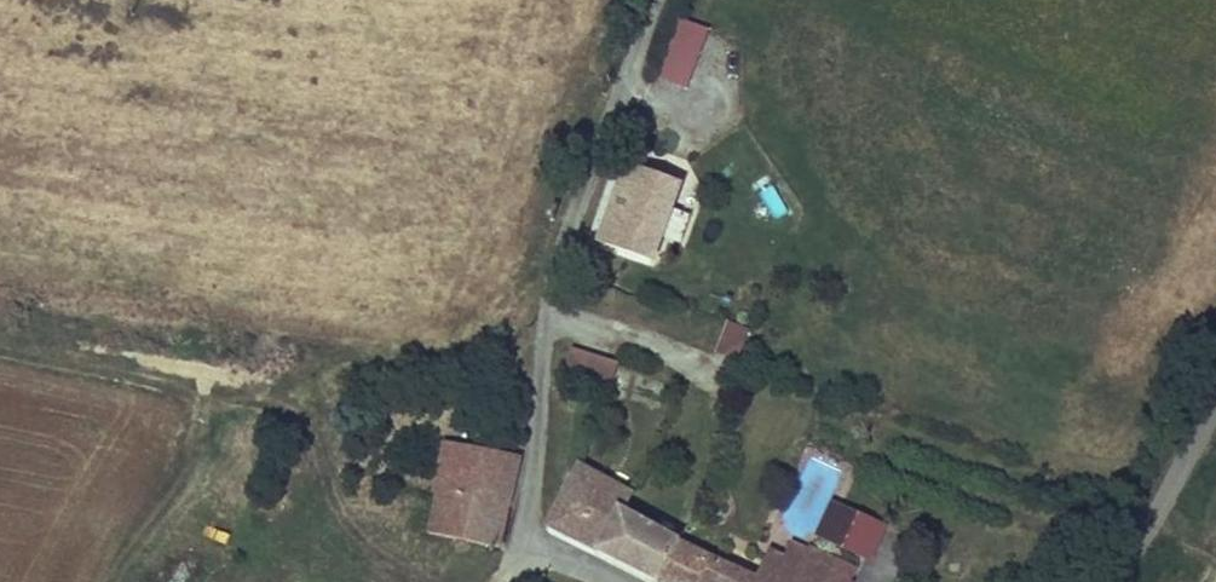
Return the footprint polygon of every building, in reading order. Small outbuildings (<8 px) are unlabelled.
[(677,18),(656,79),(689,90),(710,30),(677,18)] [(589,236),(588,239),(636,255),(660,188),(610,171),(589,236)] [(726,328),(715,359),(738,367),(749,336),(726,328)] [(569,359),(559,387),(605,403),(615,375),(569,359)] [(424,504),(434,502),(440,449),(429,447),(424,504)] [(489,551),(500,480),(502,455),(440,449),(434,502),(424,504),(420,542),(489,551)] [(641,581),(650,581),(667,545),(621,520),(629,501),(576,472),(543,531),(641,581)] [(883,539),(824,512),(808,548),(866,575),(883,539)] [(716,571),(667,545),(650,581),(735,581),(716,571)] [(798,557),(791,574),(762,559),(756,569),(749,581),(844,581),(798,557)]
